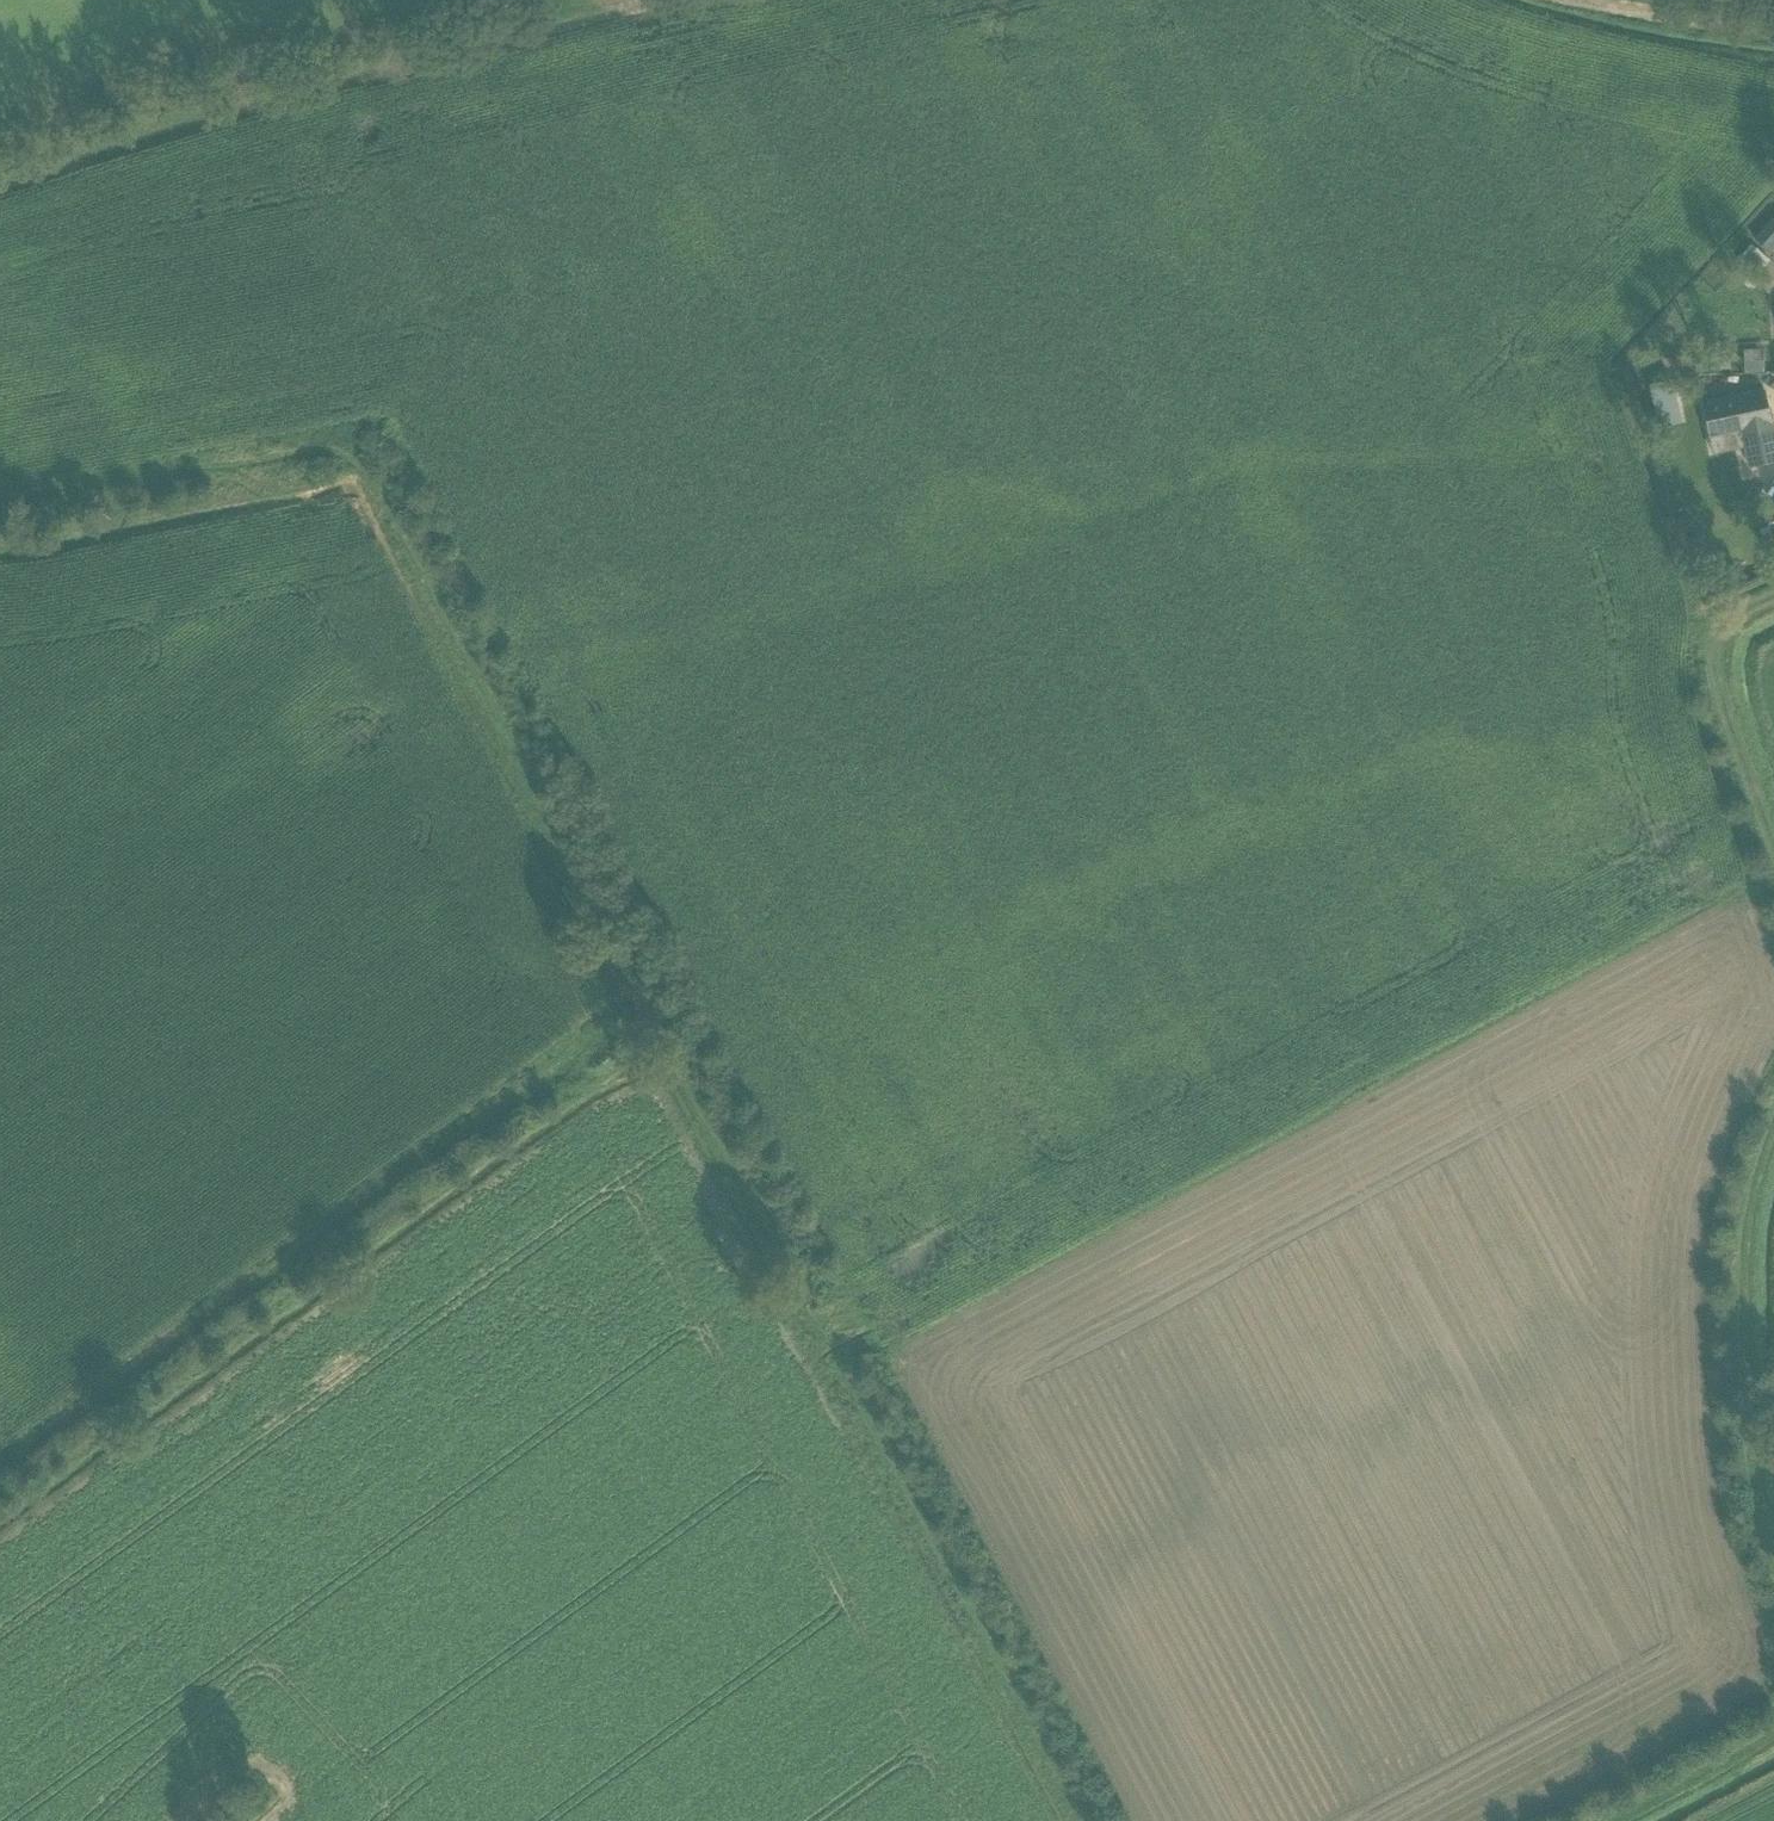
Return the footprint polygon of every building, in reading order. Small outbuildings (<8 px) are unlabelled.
[(1755,237),(1769,251),(1773,245),(1773,217),(1755,237)] [(1762,350),(1744,350),(1744,371),(1762,371),(1762,350)] [(1702,404),(1708,435),(1742,428),(1745,447),(1750,467),(1773,462),(1773,433),(1765,390),(1702,404)]
